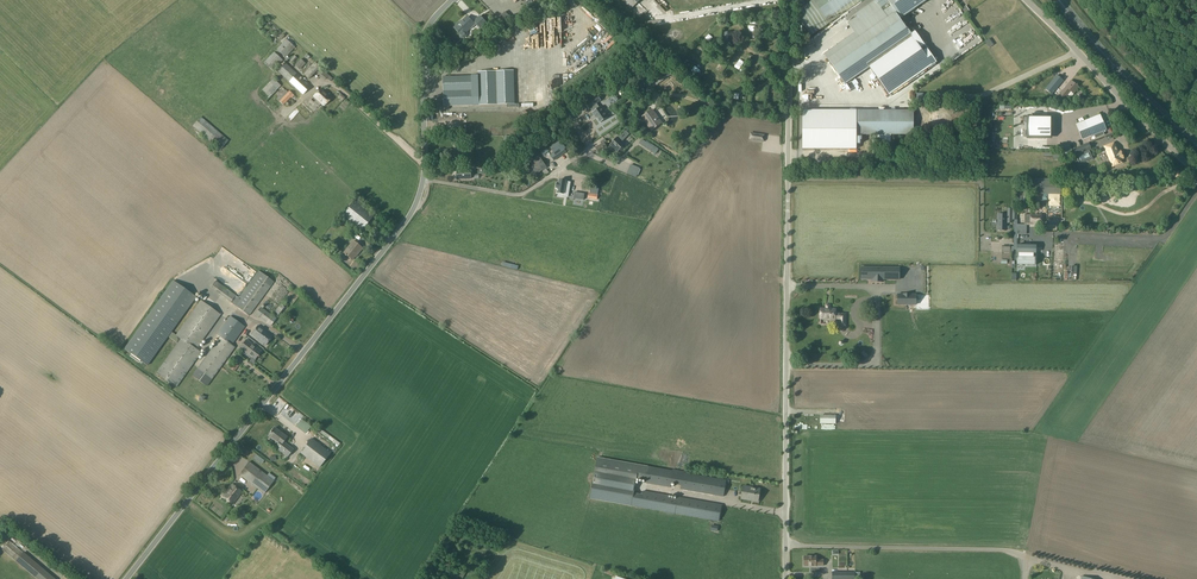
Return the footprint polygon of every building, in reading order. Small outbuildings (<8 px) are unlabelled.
[(631,9),(640,0),(622,0),(631,9)] [(804,6),(804,3),(800,4),(802,23),(811,36),(863,0),(812,0),(804,6)] [(900,19),(927,0),(875,0),(854,15),(856,17),(851,20),(858,31),(824,55),(845,84),(869,67),(889,96),(937,62),(912,26),(908,29),(903,22),(900,19)] [(643,2),(639,6),(645,12),(649,8),(643,2)] [(943,9),(944,10),(940,13),(942,15),(955,8),(953,3),(943,9)] [(498,18),(497,19),(502,24),(510,17),(506,12),(503,14),(498,18)] [(480,28),(486,23),(480,16),(474,22),(480,28)] [(940,26),(944,29),(954,19),(952,17),(949,19),(946,16),(944,19),(946,21),(940,26)] [(459,33),(461,34),(460,38),(464,38),(466,35),(467,32),(466,31),(467,30),(468,31),(475,24),(468,17),(460,24),(459,23),(454,28),(459,33)] [(944,37),(946,40),(967,25),(964,21),(957,27),(944,37)] [(723,32),(725,43),(733,42),(731,32),(723,32)] [(286,58),(295,47),(286,39),(276,49),(286,58)] [(948,47),(951,51),(951,52),(953,55),(961,49),(957,44),(956,45),(954,42),(948,47)] [(987,42),(983,45),(988,51),(992,48),(987,42)] [(282,66),(280,64),(283,61),(274,52),(264,63),(273,71),(278,66),(280,68),(277,71),(303,95),(311,87),(285,63),(282,66)] [(292,63),(298,57),(295,54),(290,60),(292,63)] [(299,70),(305,64),(301,59),(295,66),(299,70)] [(309,80),(316,72),(324,80),(326,78),(328,80),(330,82),(331,81),(333,79),(320,67),(315,62),(304,74),(309,80)] [(736,65),(733,70),(738,74),(741,68),(736,65)] [(750,68),(747,74),(754,77),(757,71),(750,68)] [(647,95),(654,89),(653,88),(672,74),(669,69),(652,81),(647,84),(642,88),(647,95)] [(473,75),(443,76),(444,106),(474,105),(479,105),(515,104),(514,70),(478,71),(479,94),(473,94),(473,75)] [(1054,100),(1056,98),(1052,95),(1064,80),(1057,75),(1045,89),(1051,94),(1050,96),(1054,100)] [(269,97),(281,86),(273,78),(262,90),(269,97)] [(1074,94),(1079,87),(1071,81),(1059,95),(1060,96),(1057,99),(1062,103),(1071,91),(1074,94)] [(818,89),(821,92),(826,87),(823,84),(818,89)] [(553,87),(542,87),(542,91),(538,91),(538,104),(553,103),(553,87)] [(316,100),(314,102),(319,106),(321,104),(323,106),(331,98),(321,89),(313,97),(316,100)] [(283,105),(293,95),(289,91),(288,92),(285,90),(277,99),(283,105)] [(837,100),(832,93),(827,96),(831,103),(837,100)] [(598,96),(586,105),(589,109),(590,108),(597,103),(601,100),(598,96)] [(597,103),(590,108),(593,112),(592,112),(595,116),(596,116),(601,123),(607,118),(604,113),(605,113),(601,107),(599,107),(597,103)] [(652,129),(661,123),(652,110),(643,117),(652,129)] [(856,135),(856,111),(837,111),(802,111),(802,149),(856,149),(856,135)] [(890,145),(890,135),(914,135),(914,111),(856,111),(856,135),(873,135),(873,145),(890,145)] [(288,124),(297,114),(294,112),(285,122),(288,124)] [(953,114),(936,114),(936,127),(953,127),(953,114)] [(1100,115),(1076,124),(1082,140),(1094,135),(1095,138),(1104,135),(1103,132),(1106,130),(1100,115)] [(220,150),(228,141),(200,117),(193,126),(220,150)] [(1028,137),(1050,137),(1050,118),(1028,118),(1028,137)] [(505,135),(504,142),(508,142),(507,146),(512,146),(514,137),(515,137),(515,133),(512,132),(511,136),(510,136),(508,136),(505,135)] [(763,142),(764,135),(751,133),(750,140),(763,142)] [(625,144),(618,137),(615,140),(614,138),(611,141),(613,142),(610,145),(617,152),(625,144)] [(600,154),(608,148),(606,147),(608,145),(605,140),(601,142),(602,144),(596,148),(600,154)] [(642,140),(639,144),(655,155),(658,150),(642,140)] [(554,152),(550,155),(551,156),(554,160),(566,152),(563,146),(560,142),(552,147),(551,148),(554,152)] [(452,150),(442,151),(443,158),(452,158),(456,157),(456,156),(463,155),(466,155),(466,148),(463,148),(463,144),(455,145),(456,150),(452,150)] [(1087,144),(1074,149),(1079,163),(1092,158),(1087,144)] [(1072,152),(1070,145),(1066,146),(1065,146),(1061,148),(1061,149),(1064,157),(1069,155),(1068,153),(1072,152)] [(545,146),(539,151),(542,155),(543,156),(549,151),(548,150),(545,146)] [(1115,147),(1107,151),(1113,166),(1122,162),(1120,159),(1123,158),(1121,151),(1118,152),(1115,147)] [(538,156),(528,163),(530,166),(527,168),(531,173),(534,171),(536,174),(543,169),(543,170),(546,167),(538,156)] [(509,174),(510,164),(501,163),(500,171),(509,174)] [(458,179),(472,178),(471,169),(458,170),(458,179)] [(558,182),(557,185),(559,186),(558,193),(559,193),(558,194),(566,195),(569,182),(560,180),(559,183),(558,182)] [(1034,181),(1033,193),(1059,194),(1060,181),(1034,181)] [(597,199),(599,187),(590,185),(588,198),(597,199)] [(1026,204),(1026,188),(1027,188),(1027,185),(1026,185),(1019,185),(1019,204),(1026,204)] [(342,215),(361,230),(373,216),(353,201),(342,215)] [(998,230),(1006,230),(1006,215),(998,214),(998,230)] [(1041,214),(1030,214),(1024,214),(1025,224),(1041,224),(1041,214)] [(357,255),(362,249),(353,241),(343,253),(352,260),(356,254),(357,255)] [(1034,253),(1035,246),(1017,245),(1017,250),(1017,253),(1019,253),(1018,257),(1033,257),(1033,253),(1034,253)] [(1017,257),(1016,265),(1034,265),(1034,257),(1017,257)] [(872,279),(872,281),(883,282),(883,279),(899,280),(899,267),(861,267),(861,279),(872,279)] [(258,271),(239,297),(216,281),(210,288),(231,302),(236,306),(249,316),(274,282),(258,271)] [(168,336),(177,343),(180,339),(175,335),(176,335),(171,332),(196,297),(173,281),(124,349),(131,354),(130,356),(139,363),(140,360),(147,365),(168,336)] [(278,296),(284,300),(290,290),(284,286),(278,296)] [(917,296),(900,296),(900,307),(917,307),(917,296)] [(176,335),(175,335),(180,339),(177,343),(156,373),(176,388),(201,353),(196,349),(221,315),(201,300),(176,335)] [(280,304),(275,311),(280,315),(286,308),(280,304)] [(836,309),(836,308),(831,308),(831,304),(825,304),(825,308),(820,308),(820,319),(836,319),(839,319),(840,320),(840,326),(845,326),(846,314),(836,314),(836,309)] [(261,307),(255,315),(270,326),(276,318),(261,307)] [(206,387),(212,379),(235,348),(232,345),(247,323),(233,313),(217,335),(220,337),(197,369),(192,376),(191,376),(206,387)] [(265,345),(272,336),(258,325),(251,335),(259,341),(258,342),(262,345),(263,344),(265,345)] [(257,346),(255,344),(254,345),(246,340),(240,348),(251,357),(250,359),(253,361),(261,351),(256,347),(257,346)] [(234,372),(239,366),(235,363),(230,369),(234,372)] [(297,432),(305,438),(309,432),(302,426),(297,432)] [(283,442),(287,437),(274,428),(268,436),(278,444),(280,445),(283,442)] [(319,468),(331,453),(311,438),(300,453),(319,468)] [(292,449),(283,442),(280,445),(278,444),(276,447),(287,456),(292,449)] [(645,480),(648,466),(597,457),(590,498),(631,506),(636,479),(645,480)] [(239,475),(264,493),(273,480),(249,462),(239,475)] [(681,486),(680,489),(723,497),(727,480),(684,472),(684,471),(673,469),(673,470),(648,466),(645,480),(645,483),(671,487),(671,483),(676,483),(676,484),(681,486)] [(741,498),(750,500),(750,497),(759,499),(760,489),(752,488),(753,484),(755,484),(756,478),(740,476),(739,481),(750,483),(749,488),(743,486),(741,498)] [(232,484),(222,497),(232,504),(242,492),(232,484)] [(674,513),(719,521),(722,505),(677,497),(676,499),(669,498),(669,495),(643,491),(640,508),(665,512),(665,513),(674,515),(674,513)] [(2,550),(37,578),(55,578),(9,541),(2,550)] [(808,564),(808,566),(816,566),(824,566),(824,559),(816,559),(816,557),(804,557),(804,564),(808,564)]
